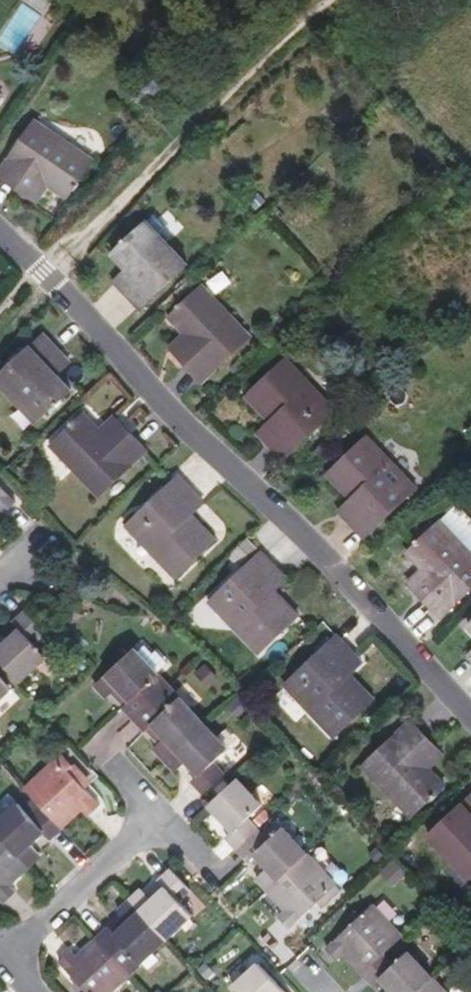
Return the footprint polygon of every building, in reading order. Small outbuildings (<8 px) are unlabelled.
[(169,87),(153,76),(143,92),(157,101),(169,87)] [(89,164),(31,124),(0,170),(0,186),(24,202),(35,185),(45,192),(62,204),(89,164)] [(34,208),(45,192),(35,185),(24,202),(34,208)] [(153,245),(161,238),(146,221),(137,229),(153,245)] [(120,289),(139,310),(187,265),(161,238),(153,245),(137,229),(111,254),(126,270),(133,277),(120,289)] [(113,282),(120,289),(133,277),(126,270),(113,282)] [(176,354),(201,382),(250,337),(202,285),(167,318),(182,334),(190,341),(176,354)] [(72,390),(56,373),(49,366),(61,354),(42,334),(0,373),(0,384),(22,407),(30,398),(46,415),(72,390)] [(169,347),(176,354),(190,341),(182,334),(169,347)] [(56,373),(69,362),(61,354),(49,366),(56,373)] [(264,441),(284,461),(336,411),(286,360),(247,397),(271,422),(277,429),(264,441)] [(37,424),(46,415),(30,398),(22,407),(37,424)] [(98,497),(147,451),(121,424),(106,437),(100,431),(83,413),(49,446),(98,497)] [(106,437),(121,424),(114,417),(100,431),(106,437)] [(258,433),(264,441),(277,429),(271,422),(258,433)] [(348,518),(365,539),(418,488),(368,436),(328,474),(352,500),(359,507),(348,518)] [(216,541),(192,515),(184,507),(197,495),(179,476),(126,526),(175,579),(216,541)] [(0,486),(0,511),(6,517),(18,506),(0,486)] [(192,515),(205,503),(197,495),(184,507),(192,515)] [(341,511),(348,518),(359,507),(352,500),(341,511)] [(440,618),(470,588),(470,553),(440,520),(407,552),(423,569),(430,576),(416,590),(440,618)] [(258,652),(298,614),(276,592),(268,584),(281,572),(262,552),(209,602),(258,652)] [(409,583),(416,590),(430,576),(423,569),(409,583)] [(276,592),(289,580),(281,572),(268,584),(276,592)] [(45,657),(32,643),(44,631),(25,611),(12,623),(19,630),(6,642),(0,636),(0,660),(19,681),(45,657)] [(334,738),(375,699),(350,674),(343,666),(355,654),(336,635),(283,684),(334,738)] [(131,654),(125,648),(116,656),(122,661),(131,654)] [(168,688),(159,677),(161,676),(136,649),(131,654),(122,661),(116,656),(105,666),(110,672),(96,685),(108,698),(113,693),(120,686),(132,699),(124,706),(135,719),(168,688)] [(350,674),(362,662),(355,654),(343,666),(350,674)] [(11,690),(0,678),(0,699),(11,690)] [(132,699),(120,686),(113,693),(124,706),(132,699)] [(204,723),(181,697),(179,699),(168,688),(135,719),(146,730),(154,723),(166,737),(158,743),(154,747),(165,759),(204,723)] [(429,768),(422,760),(436,746),(411,720),(362,765),(411,817),(444,784),(429,768)] [(158,743),(166,737),(154,723),(146,730),(147,731),(158,743)] [(214,763),(228,749),(204,723),(165,759),(177,771),(188,761),(199,774),(192,780),(204,793),(225,774),(214,763)] [(429,768),(444,754),(436,746),(422,760),(429,768)] [(90,781),(64,754),(57,761),(83,787),(90,781)] [(101,807),(83,787),(57,761),(26,790),(34,798),(44,808),(62,828),(81,811),(88,819),(101,807)] [(262,805),(238,778),(209,804),(232,830),(226,836),(238,849),(258,830),(248,819),(262,805)] [(428,833),(453,860),(462,852),(470,862),(470,792),(428,833)] [(32,819),(44,808),(34,798),(23,809),(32,819)] [(43,833),(50,840),(62,828),(44,808),(32,819),(23,809),(19,804),(0,822),(0,836),(29,867),(40,856),(30,845),(43,833)] [(268,889),(307,853),(284,828),(268,841),(258,830),(238,849),(250,861),(257,855),(269,867),(257,878),(268,889)] [(29,867),(0,836),(0,899),(5,904),(16,893),(9,885),(29,867)] [(462,852),(453,860),(469,877),(470,875),(470,862),(462,852)] [(337,885),(307,853),(268,889),(286,908),(278,915),(290,928),(337,885)] [(191,914),(178,899),(189,888),(170,867),(157,880),(164,887),(151,900),(140,888),(128,899),(165,939),(191,914)] [(151,900),(164,887),(157,880),(144,892),(151,900)] [(140,962),(165,939),(128,899),(117,910),(127,922),(114,934),(106,926),(94,937),(114,958),(126,948),(140,962)] [(388,951),(406,934),(376,902),(331,944),(342,956),(349,950),(367,969),(388,951)] [(276,958),(297,935),(278,918),(257,940),(276,958)] [(128,972),(114,958),(94,937),(75,956),(68,949),(56,960),(86,991),(106,991),(128,972)] [(437,974),(413,949),(399,962),(388,951),(367,969),(379,982),(386,975),(399,989),(395,991),(417,991),(437,974)] [(258,964),(232,987),(236,991),(284,991),(258,964)] [(437,974),(417,991),(453,991),(437,974)]
